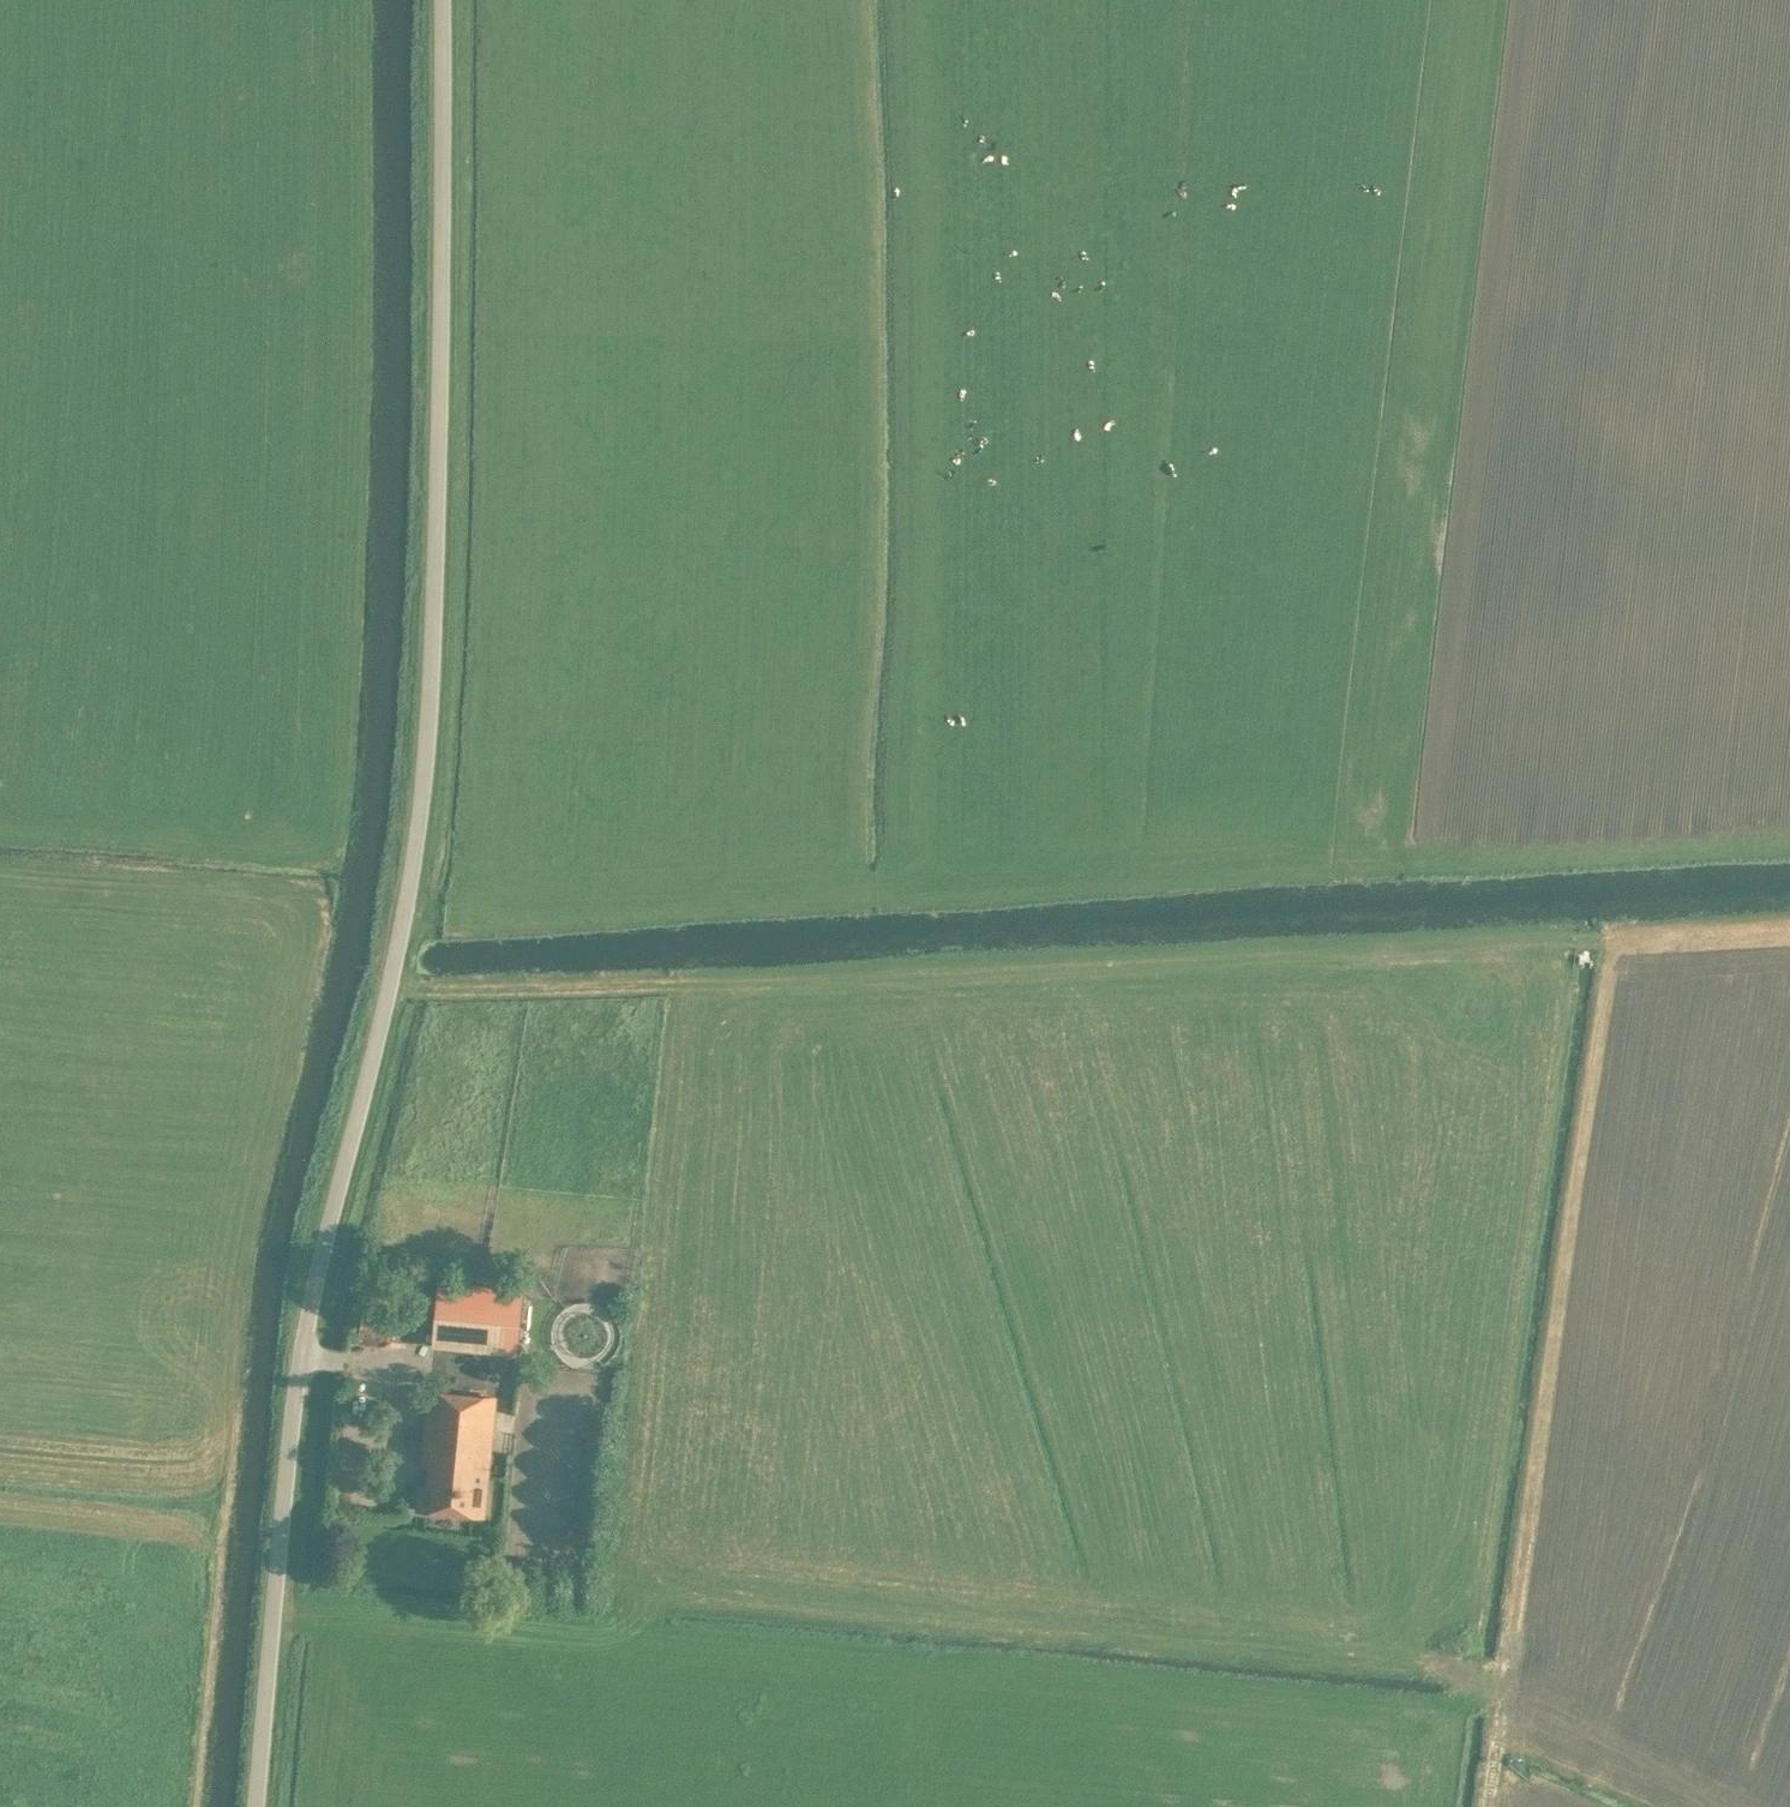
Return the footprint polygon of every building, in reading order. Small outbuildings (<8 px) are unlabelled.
[(431,1339),(474,1344),(514,1348),(519,1293),(437,1285),(431,1339)] [(425,1327),(424,1308),(402,1309),(402,1328),(425,1327)] [(426,1387),(419,1462),(427,1462),(425,1481),(417,1480),(415,1505),(481,1512),(492,1394),(426,1387)]
